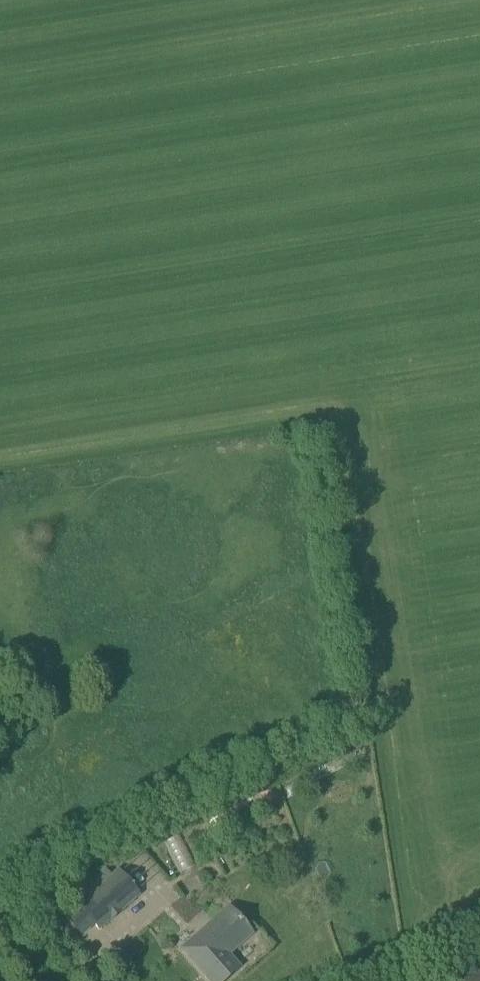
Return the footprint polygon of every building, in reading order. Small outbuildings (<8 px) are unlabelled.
[(97,931),(138,898),(116,871),(76,904),(97,931)] [(241,967),(231,955),(254,935),(229,906),(180,949),(208,980),(226,980),(241,967)]
